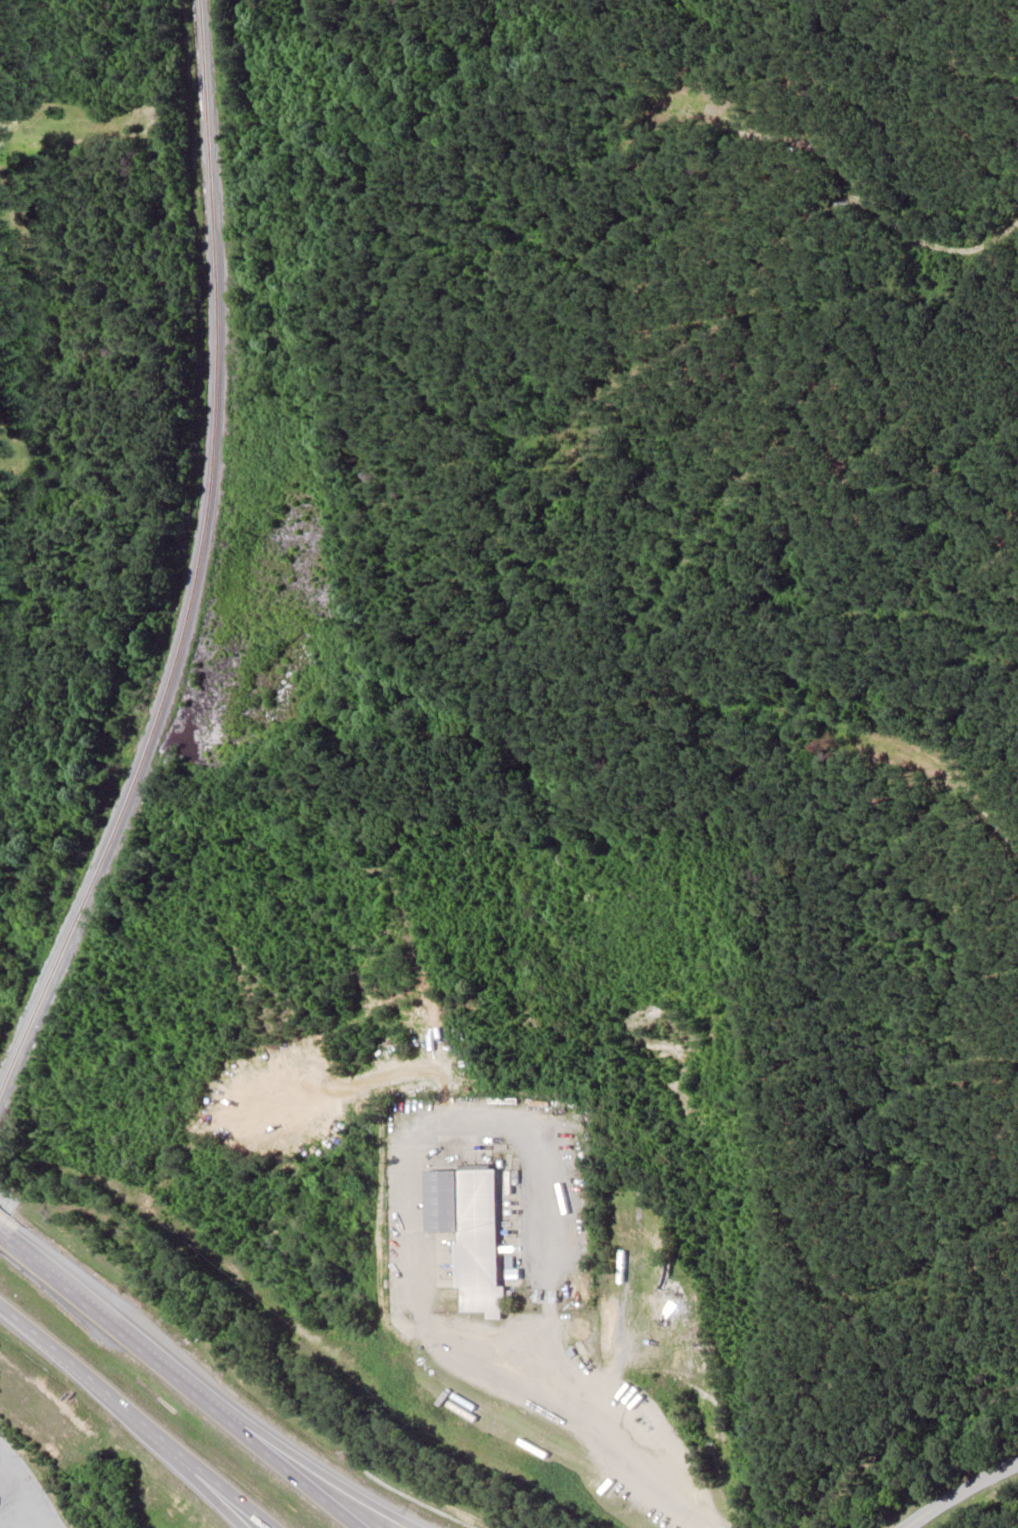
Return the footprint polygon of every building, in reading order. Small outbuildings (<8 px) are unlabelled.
[(427,1171),(428,1234),(455,1234),(456,1289),(461,1289),(461,1313),(487,1313),(487,1320),(504,1320),(503,1288),(497,1288),(496,1170),(427,1171)]
